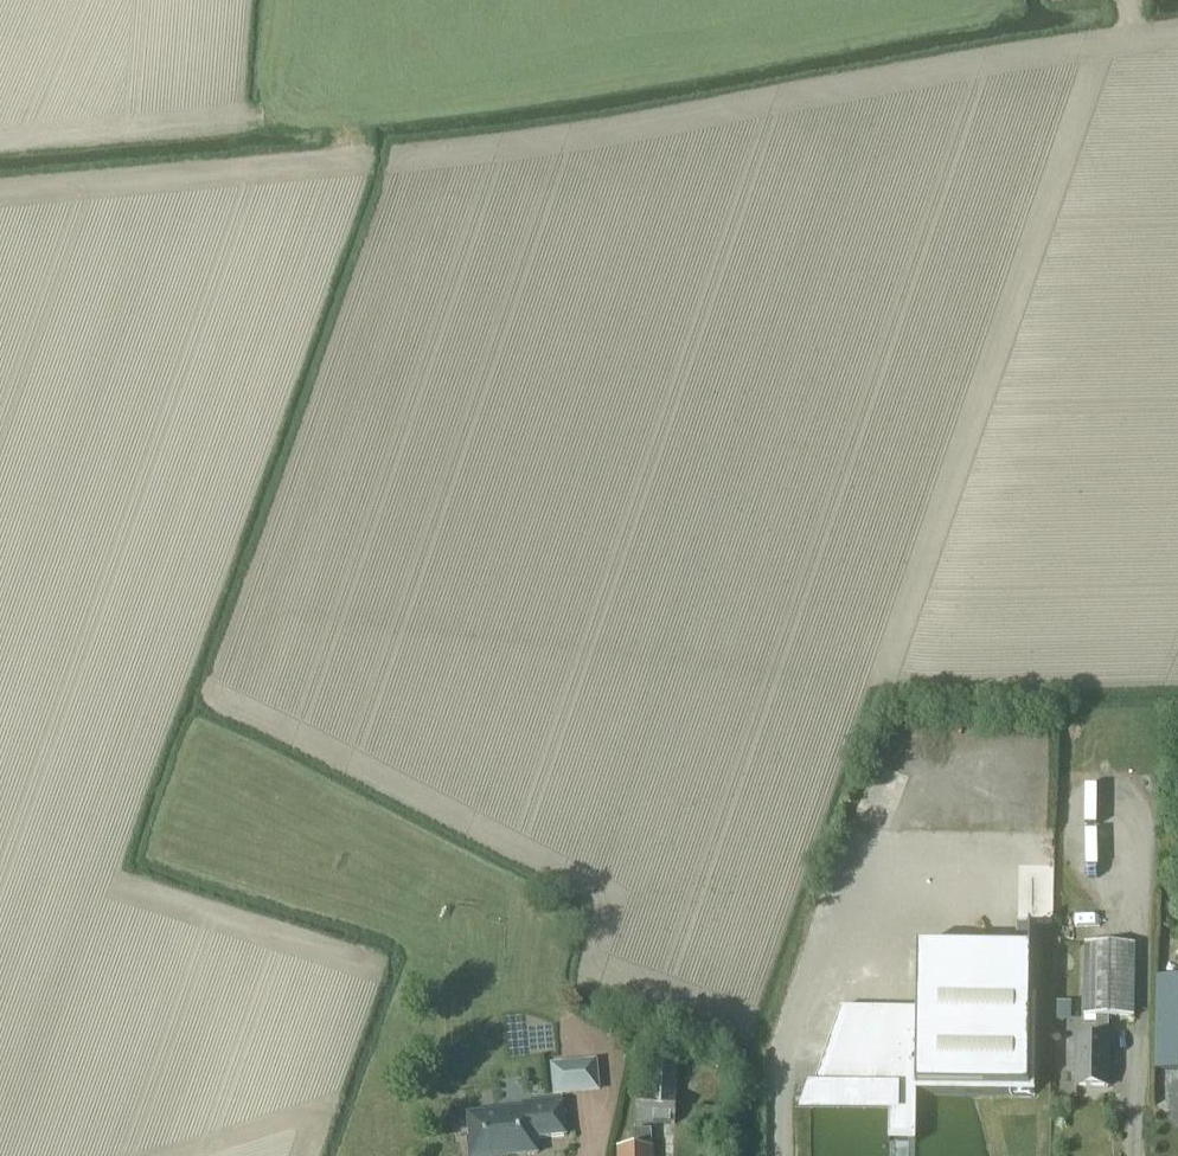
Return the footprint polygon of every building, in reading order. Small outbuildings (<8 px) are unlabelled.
[(1133,1018),(1134,945),(1085,945),(1084,1017),(1095,1018),(1095,1040),(1076,1040),(1076,1088),(1107,1088),(1108,1018),(1133,1018)] [(1035,1096),(1037,950),(917,948),(917,1011),(840,1010),(840,1011),(844,1011),(815,1092),(888,1093),(888,1143),(915,1144),(916,1094),(1035,1096)] [(1063,1022),(1064,1003),(1056,1002),(1055,1022),(1063,1022)] [(553,1097),(600,1093),(597,1059),(550,1064),(553,1097)] [(675,1125),(678,1067),(649,1066),(647,1095),(638,1094),(637,1123),(675,1125)] [(538,1154),(536,1139),(566,1136),(562,1100),(523,1104),(524,1110),(487,1113),(488,1116),(467,1118),(469,1138),(467,1139),(469,1155),(518,1155),(538,1154)] [(651,1130),(632,1130),(632,1150),(618,1150),(619,1155),(651,1155),(651,1130)]
